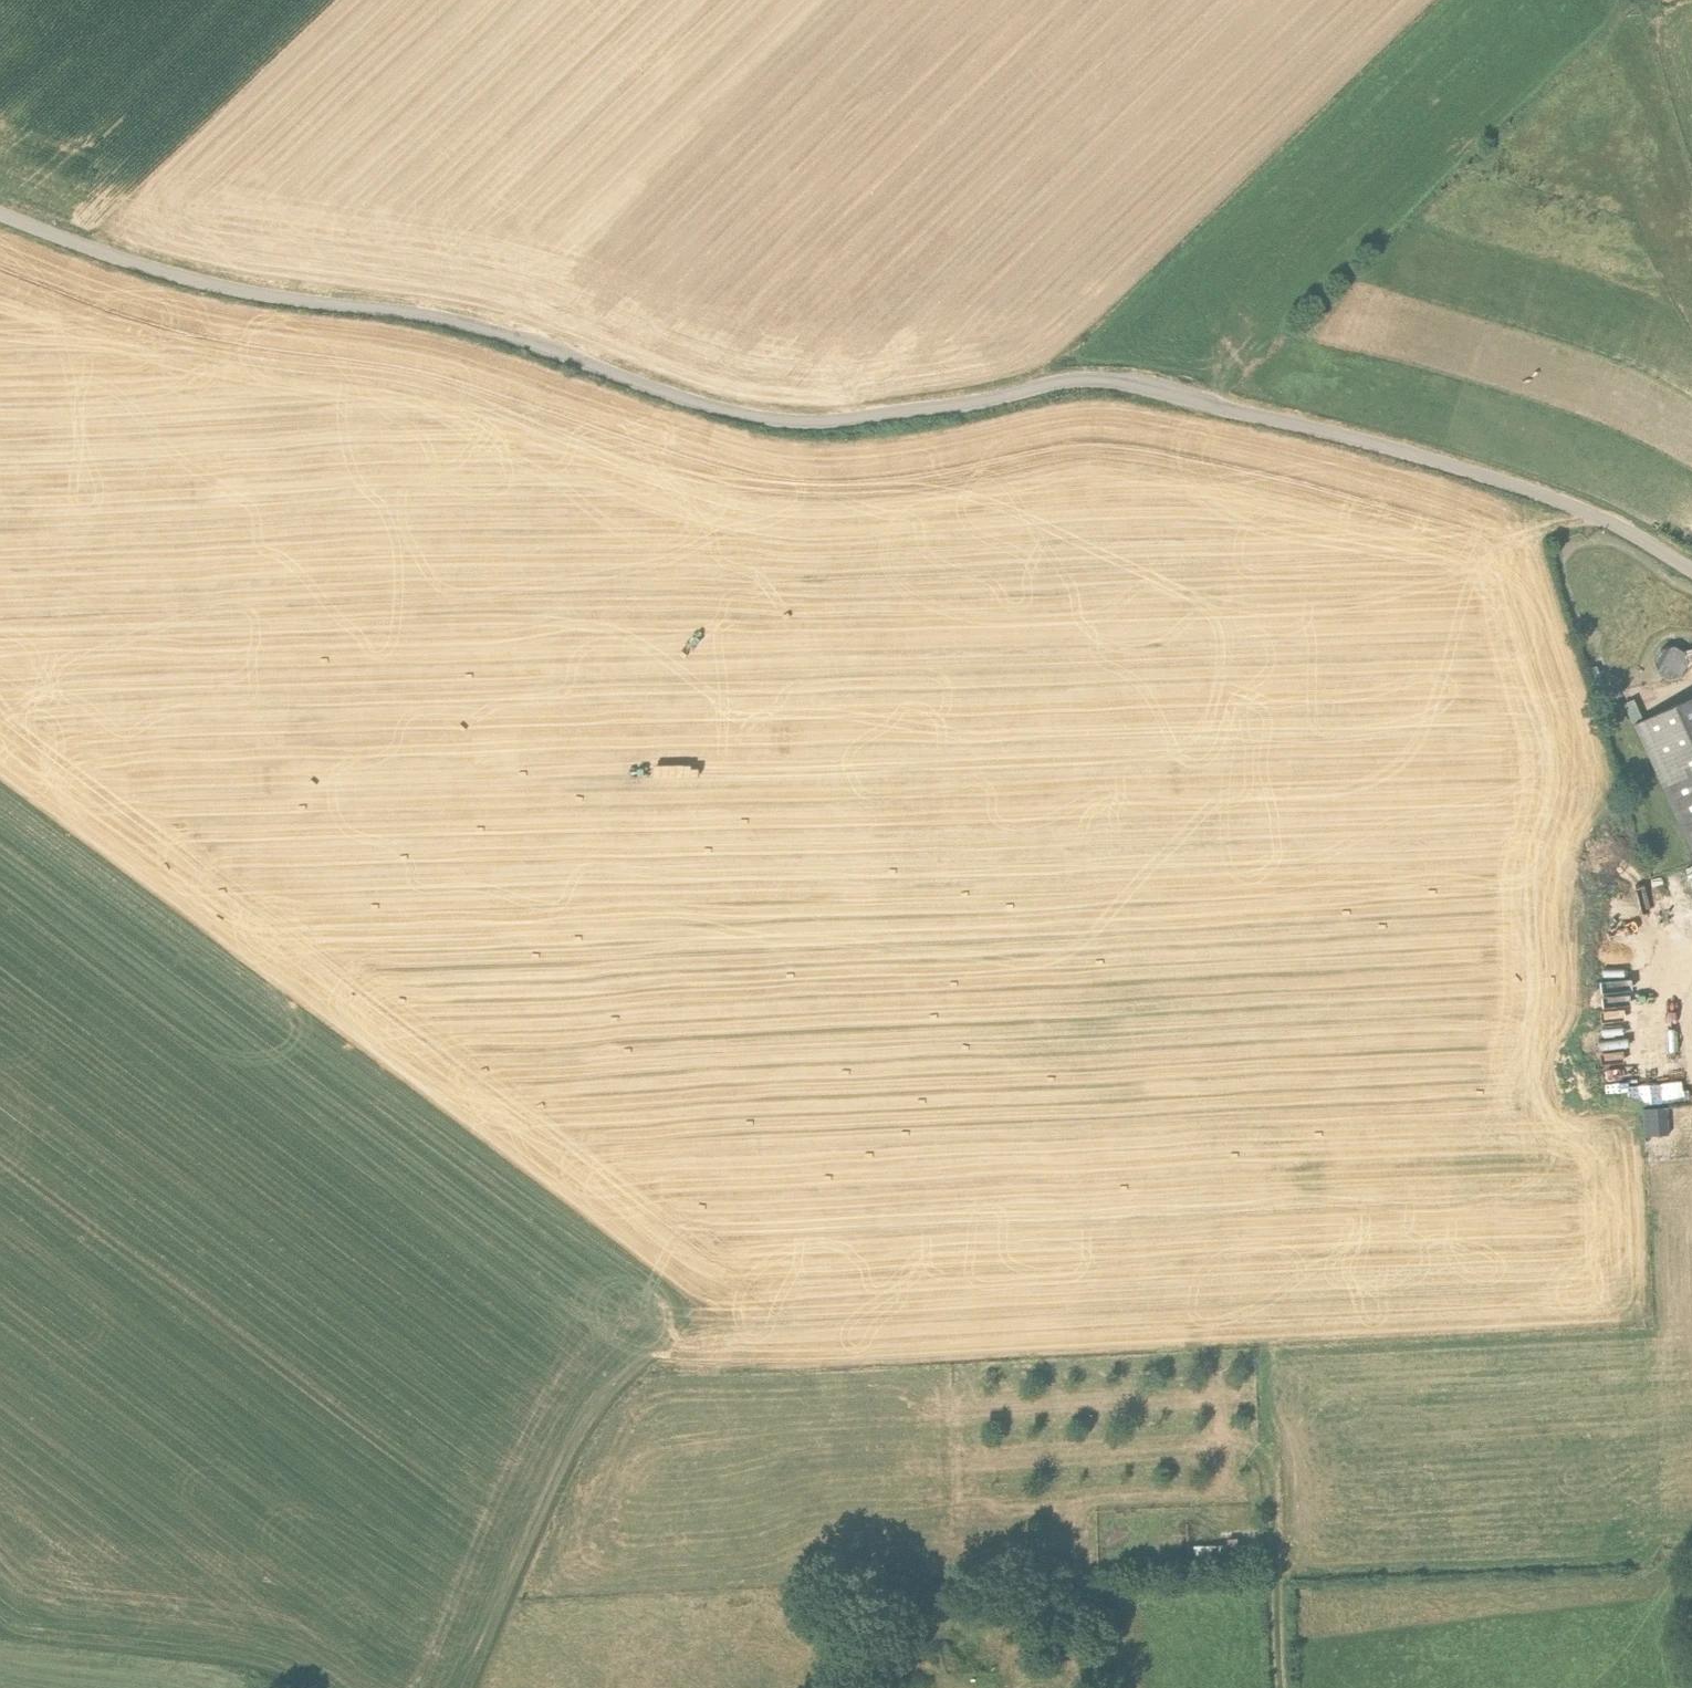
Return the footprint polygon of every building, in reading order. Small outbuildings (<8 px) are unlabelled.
[(1656,650),(1665,673),(1691,663),(1682,640),(1656,650)] [(1691,848),(1691,697),(1634,722),(1691,848)] [(1671,1131),(1670,1104),(1645,1105),(1646,1132),(1671,1131)]
